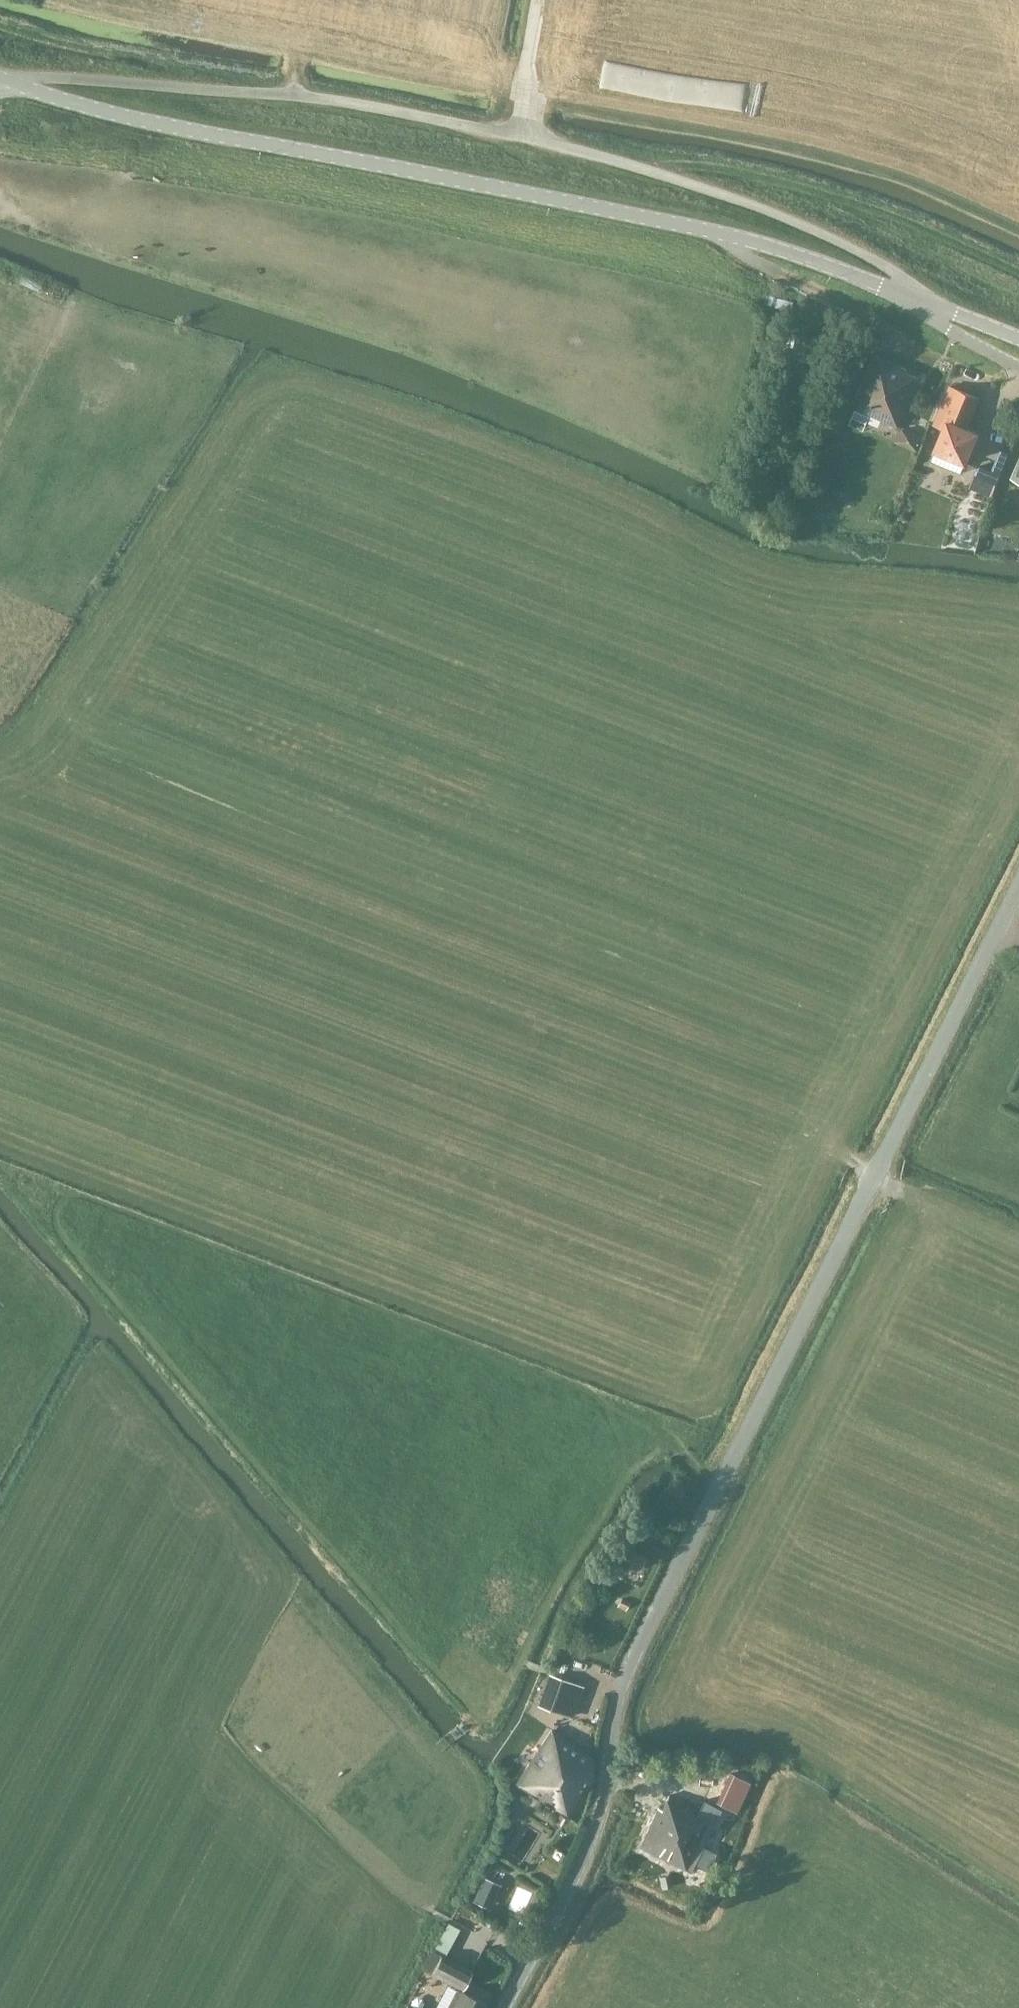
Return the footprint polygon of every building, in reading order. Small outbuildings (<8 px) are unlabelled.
[(782,323),(776,344),(789,347),(794,327),(782,323)] [(872,355),(851,405),(899,425),(917,377),(904,372),(906,368),(872,355)] [(935,449),(931,460),(961,472),(965,462),(977,432),(966,427),(978,398),(950,386),(934,424),(944,428),(935,449)] [(905,432),(902,441),(917,447),(920,437),(905,432)] [(996,484),(1009,453),(999,449),(990,471),(977,466),(974,475),(996,484)] [(1011,478),(1018,481),(1018,458),(1011,478)] [(625,1610),(629,1602),(621,1597),(616,1605),(625,1610)] [(568,1715),(580,1684),(548,1674),(537,1705),(549,1708),(568,1715)] [(518,1783),(568,1815),(591,1778),(593,1761),(551,1730),(518,1783)] [(730,1771),(716,1801),(735,1810),(749,1780),(730,1771)] [(657,1807),(639,1844),(690,1869),(696,1858),(721,1809),(705,1801),(699,1812),(668,1794),(666,1798),(660,1809),(657,1807)] [(516,1846),(528,1850),(533,1835),(522,1831),(516,1846)] [(564,1853),(556,1849),(553,1855),(561,1860),(564,1853)] [(485,1911),(496,1887),(479,1879),(468,1903),(485,1911)] [(471,1970),(441,1954),(444,1948),(448,1950),(460,1928),(446,1921),(432,1949),(430,1948),(420,1966),(462,1988),(471,1970)] [(487,2002),(461,1989),(461,1990),(456,1989),(446,2007),(484,2007),(487,2002)]
